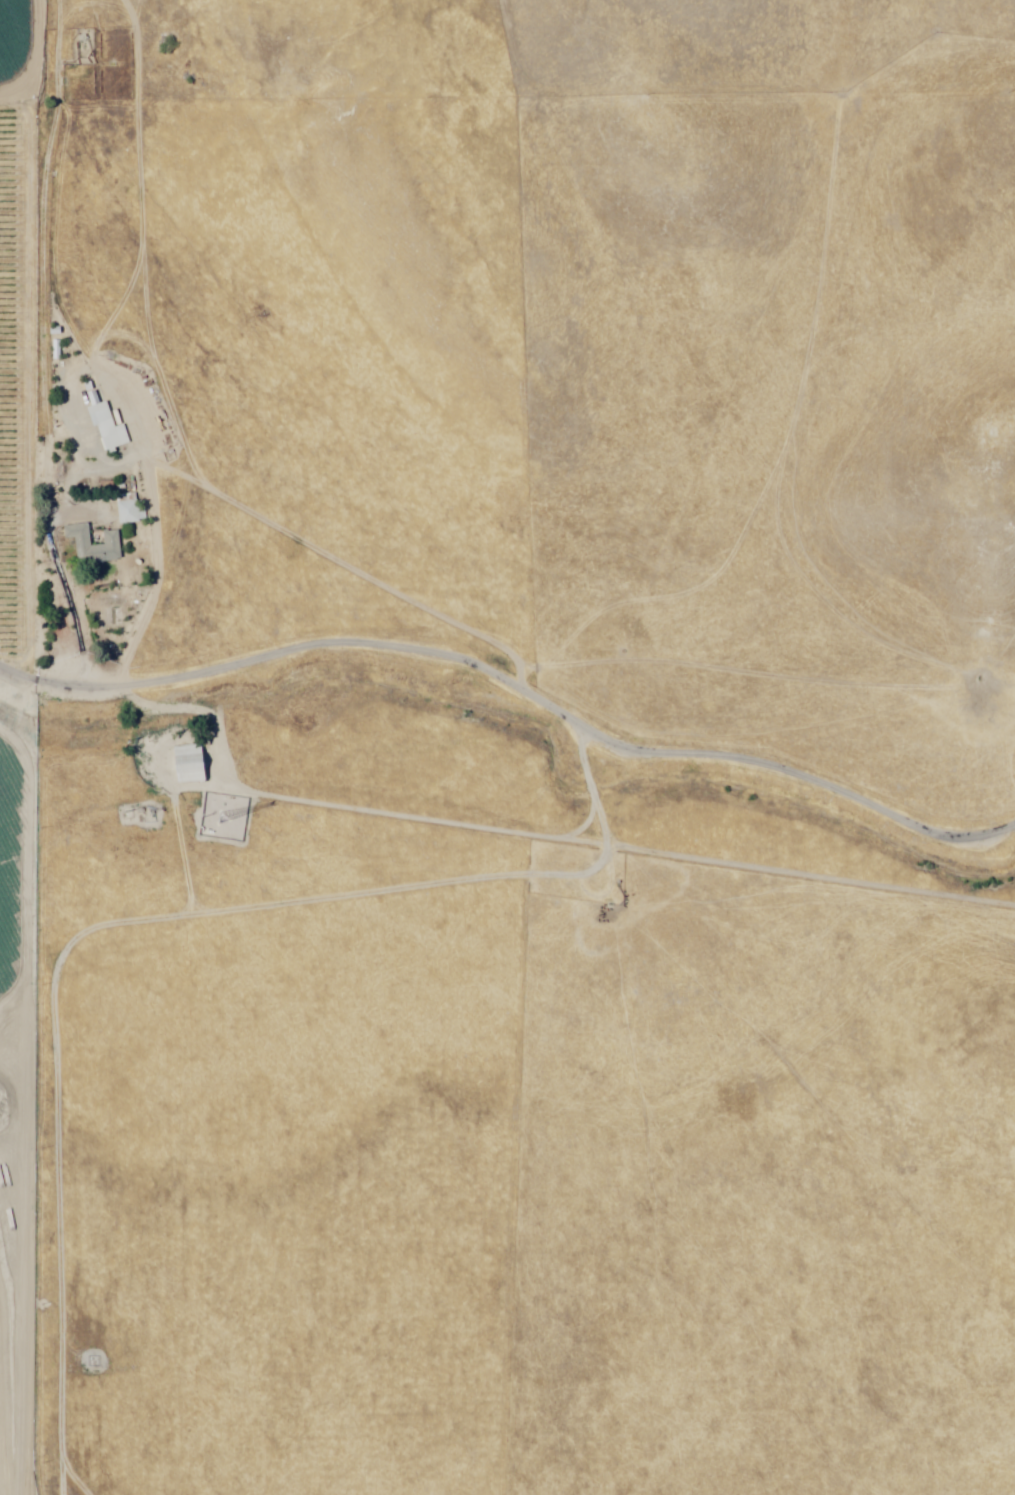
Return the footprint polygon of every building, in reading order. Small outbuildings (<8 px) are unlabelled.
[(89,414),(97,442),(115,437),(107,409),(89,414)] [(102,547),(87,548),(86,526),(61,527),(61,540),(73,540),(74,566),(118,564),(117,532),(101,533),(102,547)] [(200,746),(172,747),(173,784),(202,783),(200,746)]
